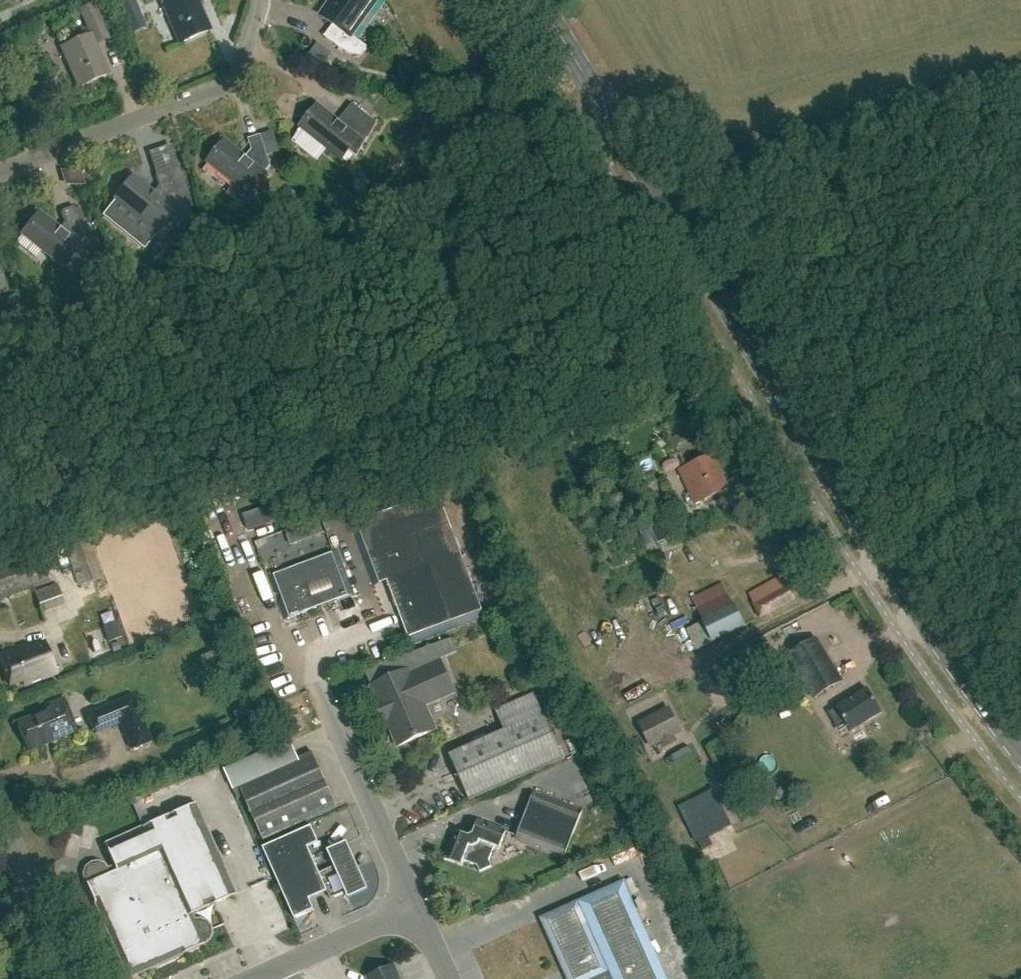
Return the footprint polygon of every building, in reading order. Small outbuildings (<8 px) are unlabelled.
[(124,16),(141,9),(137,0),(117,0),(124,16)] [(161,3),(179,44),(208,31),(194,0),(195,0),(167,0),(161,3)] [(319,13),(332,22),(322,35),(344,50),(359,56),(366,46),(350,35),(375,0),(328,0),(319,13)] [(109,40),(94,5),(80,11),(91,36),(62,49),(79,86),(108,73),(96,45),(109,40)] [(376,121),(352,101),(338,118),(318,103),(300,126),(339,157),(358,135),(365,141),(376,121)] [(270,165),(259,136),(248,139),(253,154),(249,159),(226,140),(208,162),(247,194),(270,165)] [(177,200),(166,169),(154,174),(160,190),(156,195),(132,176),(114,198),(154,230),(177,200)] [(83,237),(72,207),(61,210),(68,227),(64,232),(39,212),(21,234),(60,266),(83,237)] [(728,487),(712,454),(679,470),(695,503),(728,487)] [(484,617),(438,490),(349,521),(372,586),(386,581),(410,645),(484,617)] [(104,578),(91,539),(66,548),(79,587),(104,578)] [(38,548),(0,562),(0,601),(50,583),(38,548)] [(356,593),(340,549),(269,576),(285,619),(356,593)] [(794,601),(782,576),(746,595),(758,619),(794,601)] [(744,626),(725,583),(691,598),(702,621),(680,631),(689,651),(744,626)] [(64,605),(56,584),(34,592),(41,613),(64,605)] [(843,680),(815,636),(785,655),(813,699),(843,680)] [(456,654),(449,639),(365,671),(390,728),(399,732),(404,743),(430,731),(432,725),(422,702),(432,697),(436,699),(453,692),(439,661),(456,654)] [(43,641),(22,649),(20,644),(0,652),(0,668),(7,684),(21,679),(23,685),(55,672),(43,641)] [(880,714),(865,690),(835,708),(836,710),(828,715),(838,730),(846,725),(850,732),(880,714)] [(562,758),(533,693),(495,710),(503,730),(448,754),(469,800),(562,758)] [(150,742),(133,696),(86,715),(94,735),(121,725),(131,749),(150,742)] [(76,731),(62,697),(48,703),(50,708),(15,722),(27,751),(76,731)] [(677,733),(664,707),(633,722),(646,749),(655,744),(658,749),(672,743),(669,737),(677,733)] [(337,808),(313,752),(239,784),(263,840),(337,808)] [(724,820),(707,789),(674,807),(691,838),(724,820)] [(582,810),(534,791),(516,836),(477,820),(472,834),(468,836),(455,831),(444,859),(461,866),(463,861),(476,866),(479,872),(492,867),(489,860),(494,847),(499,849),(506,832),(516,836),(515,840),(563,859),(582,810)] [(236,895),(195,803),(103,844),(113,867),(107,870),(103,865),(97,863),(91,864),(86,868),(84,874),(85,880),(84,880),(122,967),(132,962),(136,967),(142,969),(148,968),(158,963),(159,965),(204,944),(203,943),(208,939),(210,934),(209,927),(205,923),(200,920),(194,922),(191,915),(236,895)] [(369,891),(365,883),(369,882),(362,865),(357,867),(347,842),(327,851),(334,867),(319,873),(307,847),(318,843),(311,826),(262,848),(294,919),(314,910),(309,899),(327,891),(330,899),(346,892),(350,899),(369,891)] [(623,882),(540,919),(567,978),(667,978),(623,882)] [(394,965),(366,978),(367,978),(400,978),(394,965)]
